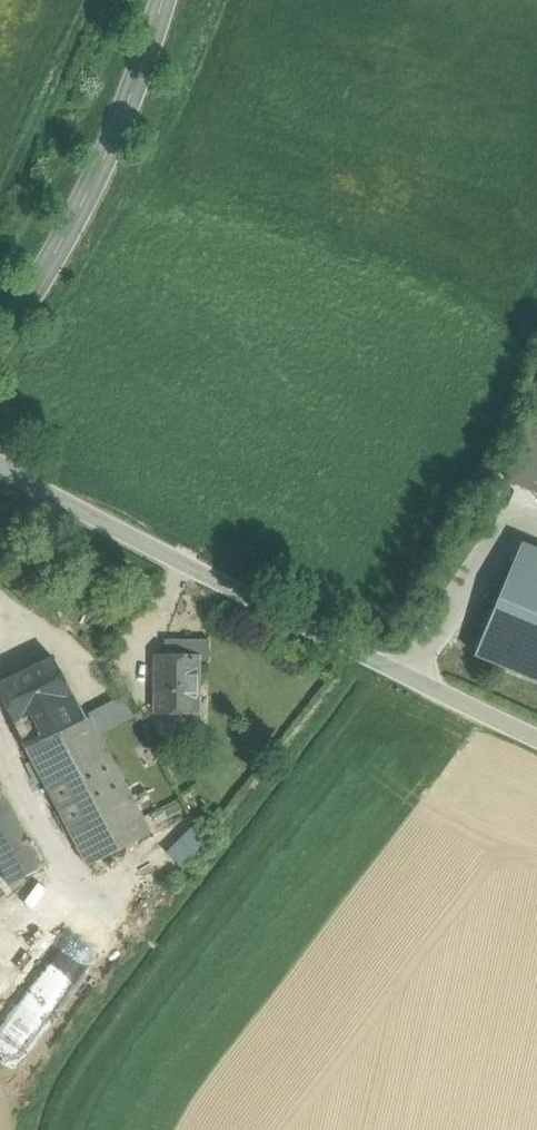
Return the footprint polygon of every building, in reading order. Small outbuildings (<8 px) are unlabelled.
[(528,430),(536,434),(536,409),(528,430)] [(528,430),(508,480),(536,492),(536,434),(528,430)] [(536,572),(536,548),(522,541),(513,562),(536,572)] [(536,681),(536,572),(513,562),(474,655),(536,681)] [(210,640),(165,639),(165,657),(198,658),(198,662),(210,662),(210,640)] [(165,657),(157,657),(157,712),(198,712),(198,662),(198,658),(165,657)] [(0,683),(0,693),(27,747),(86,719),(54,658),(0,683)] [(107,730),(133,719),(123,696),(97,707),(107,730)] [(86,719),(27,747),(88,866),(151,833),(91,717),(86,719)] [(0,785),(0,866),(10,886),(44,868),(0,785)] [(169,851),(184,864),(208,838),(194,824),(169,851)] [(112,940),(82,918),(51,960),(65,971),(62,975),(78,987),(112,940)]
